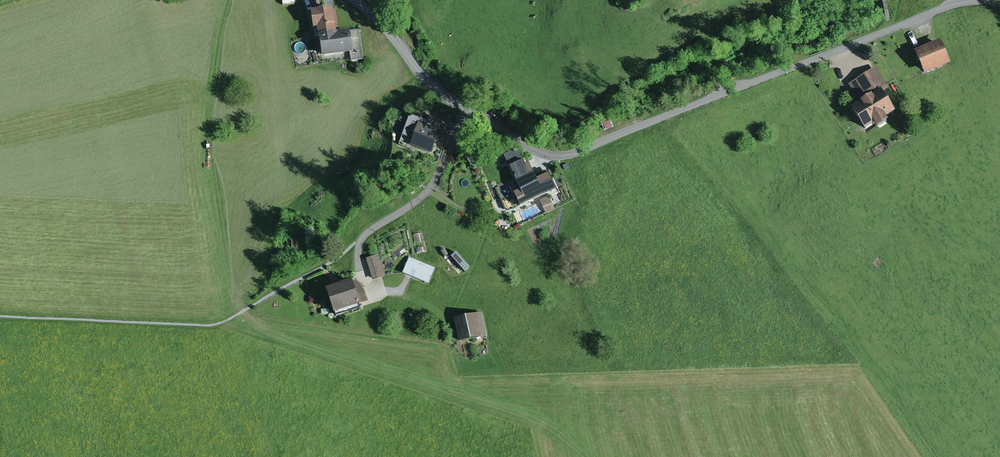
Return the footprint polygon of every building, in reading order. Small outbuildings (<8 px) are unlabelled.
[(334,9),(311,12),(313,28),(318,27),(319,33),(337,30),(334,9)] [(351,30),(318,35),(321,56),(354,51),(351,30)] [(940,42),(915,53),(925,76),(950,65),(940,42)] [(875,68),(848,86),(861,105),(852,111),(865,132),(874,126),(877,131),(889,123),(886,119),(896,113),(883,93),(889,89),(875,68)] [(442,121),(430,117),(428,123),(426,128),(438,132),(442,121)] [(428,123),(413,118),(408,119),(402,137),(412,141),(410,147),(431,154),(439,133),(438,132),(426,128),(428,123)] [(611,120),(602,124),(604,132),(614,128),(611,120)] [(516,151),(503,156),(520,192),(514,195),(520,209),(557,192),(548,174),(537,179),(529,163),(525,165),(518,151),(516,151)] [(549,197),(540,201),(546,212),(555,208),(549,197)] [(378,256),(366,259),(373,281),(385,277),(378,256)] [(435,268),(409,258),(402,275),(428,285),(435,268)] [(352,282),(325,292),(334,316),(360,307),(359,306),(368,303),(364,291),(356,281),(352,283),(352,282)] [(481,314),(454,320),(459,343),(486,337),(481,314)]
